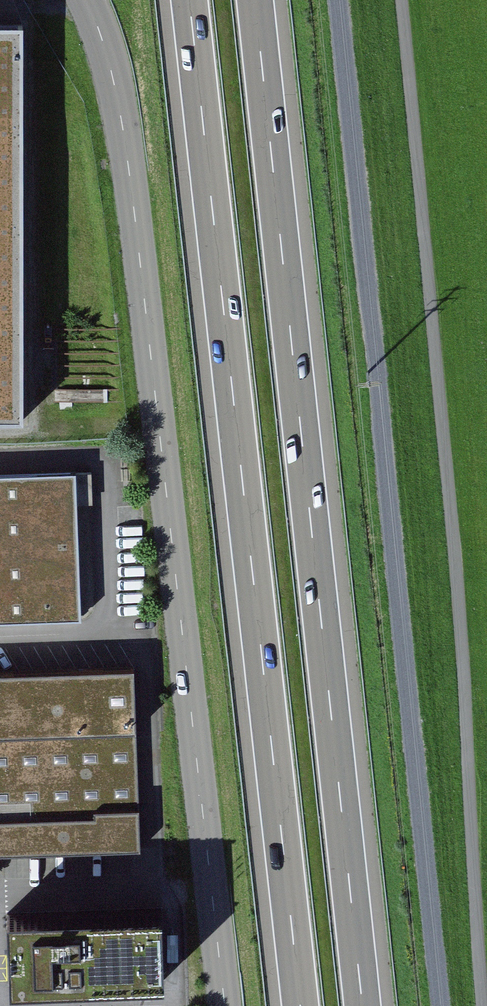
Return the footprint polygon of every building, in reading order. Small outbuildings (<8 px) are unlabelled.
[(31,417),(30,22),(0,22),(0,417),(31,417)] [(0,477),(0,619),(91,616),(86,474),(0,477)] [(134,668),(0,673),(0,854),(141,848),(134,668)] [(162,908),(12,913),(14,983),(164,978),(162,908)]
